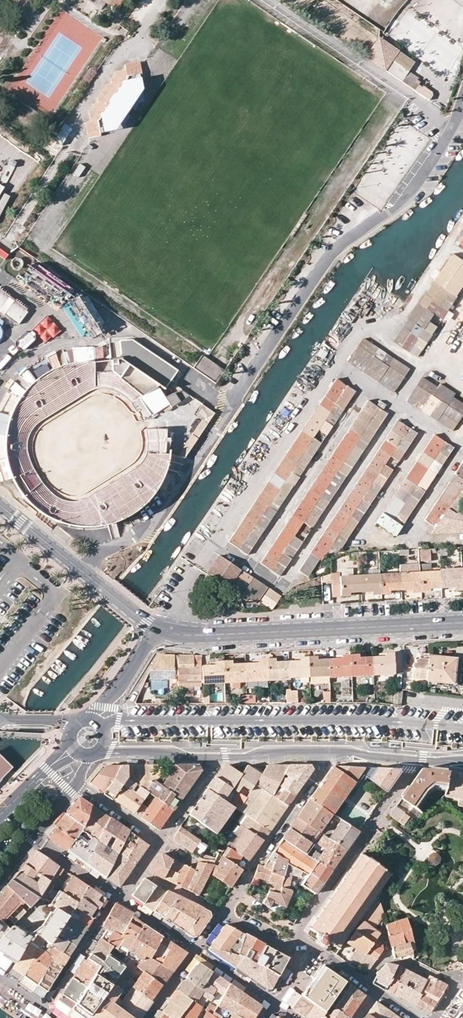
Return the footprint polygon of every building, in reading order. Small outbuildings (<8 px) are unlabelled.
[(111,5),(112,10),(120,8),(124,1),(124,0),(103,0),(111,5)] [(391,47),(385,55),(393,61),(410,72),(415,64),(391,47)] [(410,72),(393,61),(386,71),(403,82),(410,72)] [(143,74),(140,62),(126,65),(127,70),(116,72),(117,75),(115,78),(111,79),(112,84),(107,85),(108,91),(103,92),(104,97),(98,98),(99,103),(94,105),(95,108),(93,110),(90,111),(92,122),(87,123),(89,138),(100,136),(100,133),(104,132),(105,136),(115,134),(118,130),(127,128),(126,123),(131,115),(129,114),(121,109),(125,103),(133,108),(135,109),(140,102),(145,101),(140,74),(143,74)] [(410,72),(403,82),(412,88),(417,81),(419,78),(410,72)] [(417,81),(412,88),(415,91),(421,83),(417,81)] [(121,109),(129,114),(133,108),(125,103),(121,109)] [(17,193),(33,169),(8,152),(0,164),(0,168),(6,171),(2,177),(15,185),(11,190),(17,193)] [(27,258),(21,267),(56,287),(61,278),(27,258)] [(419,303),(427,308),(433,301),(440,306),(445,298),(453,303),(458,296),(435,281),(419,303)] [(54,301),(69,313),(80,299),(64,287),(54,301)] [(16,326),(27,314),(0,289),(0,311),(16,326)] [(435,314),(443,318),(453,303),(445,298),(440,306),(433,301),(427,308),(435,314)] [(427,308),(419,303),(414,311),(430,321),(435,314),(427,308)] [(430,321),(414,311),(409,319),(417,324),(424,329),(430,321)] [(41,322),(53,336),(60,330),(48,315),(41,322)] [(402,347),(412,333),(417,324),(409,319),(394,341),(402,347)] [(415,345),(422,349),(432,334),(424,329),(417,324),(412,333),(419,338),(415,345)] [(419,338),(412,333),(402,347),(410,352),(415,345),(419,338)] [(120,339),(120,356),(160,384),(165,387),(170,381),(178,369),(132,338),(120,339)] [(357,347),(373,357),(378,349),(363,339),(357,347)] [(347,362),(355,367),(360,360),(367,365),(373,357),(357,347),(347,362)] [(72,350),(65,351),(67,362),(74,361),(72,350)] [(389,368),(404,378),(409,370),(394,360),(386,354),(381,362),(389,368)] [(94,388),(94,372),(97,372),(97,388),(104,388),(109,389),(110,389),(115,391),(121,394),(130,402),(138,413),(141,418),(142,419),(171,403),(160,384),(120,356),(95,358),(87,361),(71,363),(63,366),(54,369),(47,372),(38,378),(31,385),(25,391),(20,396),(16,403),(13,410),(9,418),(7,425),(5,439),(5,448),(7,464),(11,473),(14,482),(23,496),(32,505),(42,513),(51,518),(62,523),(76,526),(87,527),(101,526),(115,522),(129,516),(137,510),(144,504),(150,498),(158,488),(164,476),(167,469),(168,462),(170,454),(170,450),(165,449),(167,429),(157,428),(146,429),(147,439),(147,446),(146,454),(143,460),(140,465),(85,499),(78,501),(72,501),(67,501),(60,498),(52,494),(42,482),(38,484),(29,471),(34,468),(30,461),(27,452),(26,443),(28,435),(33,428),(38,422),(50,414),(71,401),(77,397),(88,391),(94,388)] [(201,356),(193,367),(216,382),(224,371),(201,356)] [(381,362),(373,357),(367,365),(360,360),(355,367),(370,378),(381,362)] [(370,378),(386,387),(390,380),(383,375),(389,368),(381,362),(370,378)] [(383,375),(390,380),(386,387),(394,393),(404,378),(389,368),(383,375)] [(440,401),(445,393),(438,388),(422,378),(417,386),(432,396),(440,401)] [(331,388),(350,401),(356,392),(337,379),(331,388)] [(438,388),(445,393),(447,390),(440,385),(438,388)] [(420,399),(426,404),(432,396),(417,386),(407,401),(415,407),(420,399)] [(337,403),(345,409),(350,401),(331,388),(326,396),(337,403)] [(183,389),(169,395),(173,404),(187,398),(183,389)] [(445,393),(453,399),(455,395),(447,390),(445,393)] [(445,393),(440,401),(447,406),(462,416),(462,405),(453,399),(445,393)] [(320,405),(339,418),(345,409),(337,403),(326,396),(320,405)] [(415,407),(430,417),(440,401),(432,396),(426,404),(420,399),(415,407)] [(440,401),(430,417),(445,427),(450,419),(442,414),(447,406),(440,401)] [(207,424),(215,413),(202,404),(196,414),(203,418),(202,421),(207,424)] [(315,413),(334,426),(339,418),(320,405),(315,413)] [(453,432),(462,417),(462,416),(447,406),(442,414),(450,419),(445,427),(453,432)] [(356,420),(376,433),(381,425),(380,421),(363,410),(356,420)] [(334,426),(315,413),(308,422),(320,430),(328,435),(334,426)] [(370,441),(376,433),(356,420),(350,429),(362,436),(370,441)] [(207,424),(202,421),(181,451),(188,453),(193,445),(207,424)] [(398,421),(391,431),(410,444),(418,433),(398,421)] [(320,430),(308,422),(303,430),(314,438),(320,430)] [(344,438),(364,451),(370,441),(362,436),(350,429),(344,438)] [(297,439),(316,452),(322,443),(314,438),(303,430),(297,439)] [(397,447),(405,453),(410,444),(391,431),(385,440),(397,447)] [(440,452),(448,457),(455,448),(435,435),(429,445),(440,452)] [(339,446),(359,459),(364,451),(344,438),(339,446)] [(297,439),(291,448),(310,461),(316,452),(297,439)] [(391,456),(399,462),(405,453),(397,447),(385,440),(380,449),(391,456)] [(440,452),(429,445),(423,453),(435,460),(440,452)] [(333,455),(353,468),(359,459),(339,446),(333,455)] [(286,456),(305,469),(310,461),(291,448),(286,456)] [(380,449),(374,457),(385,465),(391,456),(380,449)] [(429,469),(437,474),(443,465),(435,460),(423,453),(418,461),(429,469)] [(347,476),(353,468),(333,455),(327,463),(339,471),(347,476)] [(280,465),(300,478),(305,469),(286,456),(280,465)] [(379,473),(387,479),(393,470),(385,465),(374,457),(368,466),(379,473)] [(429,469),(418,461),(412,470),(423,477),(429,469)] [(322,472),(342,485),(347,476),(339,471),(327,463),(322,472)] [(275,473),(294,486),(300,478),(280,465),(275,473)] [(379,473),(368,466),(363,475),(374,482),(379,473)] [(423,477),(412,470),(406,479),(417,486),(423,477)] [(317,480),(336,493),(342,485),(322,472),(317,480)] [(294,486),(275,473),(269,483),(288,495),(294,486)] [(357,483),(376,496),(382,487),(374,482),(363,475),(357,483)] [(462,493),(462,480),(455,475),(449,484),(462,493)] [(419,501),(426,491),(417,486),(406,479),(400,488),(419,501)] [(310,489),(330,502),(336,493),(317,480),(310,489)] [(263,490),(283,503),(288,495),(269,483),(263,490)] [(351,492),(370,505),(376,496),(357,483),(351,492)] [(462,504),(462,493),(449,484),(443,493),(462,505),(462,504)] [(395,496),(414,509),(419,501),(400,488),(395,496)] [(304,498),(324,511),(330,502),(310,489),(304,498)] [(263,490),(258,499),(269,507),(277,512),(283,503),(263,490)] [(356,508),(365,514),(370,505),(351,492),(346,501),(356,508)] [(457,514),(462,505),(443,493),(438,502),(457,514)] [(389,505),(408,518),(414,509),(395,496),(389,505)] [(299,507),(318,520),(324,511),(304,498),(299,507)] [(258,499),(252,508),(271,521),(277,512),(269,507),(258,499)] [(359,522),(365,514),(356,508),(346,501),(340,509),(351,517),(359,522)] [(432,510),(451,522),(457,514),(438,502),(432,510)] [(394,521),(402,526),(408,518),(389,505),(383,514),(394,521)] [(304,523),(313,528),(318,520),(299,507),(293,515),(304,523)] [(247,516),(266,529),(271,521),(252,508),(247,516)] [(334,518),(353,531),(359,522),(351,517),(340,509),(334,518)] [(426,520),(445,533),(451,522),(432,510),(426,520)] [(377,523),(397,535),(402,526),(394,521),(383,514),(377,523)] [(304,523),(293,515),(289,522),(300,530),(304,523)] [(240,525),(260,538),(266,529),(247,516),(240,525)] [(339,535),(347,540),(353,531),(334,518),(328,527),(339,535)] [(300,530),(289,522),(284,530),(295,537),(300,530)] [(235,534),(254,546),(260,538),(240,525),(235,534)] [(339,535),(328,527),(322,536),(342,548),(347,540),(339,535)] [(284,530),(278,538),(298,550),(303,542),(295,537),(284,530)] [(229,542),(248,555),(254,546),(235,534),(229,542)] [(330,553),(331,553),(340,550),(342,548),(322,536),(317,544),(328,552),(330,553)] [(278,538),(273,546),(293,559),(298,550),(278,538)] [(317,544),(311,553),(321,559),(322,560),(328,552),(317,544)] [(273,546),(267,555),(286,568),(293,559),(273,546)] [(421,561),(431,561),(431,550),(420,551),(421,561)] [(360,559),(360,552),(350,552),(350,559),(354,559),(354,560),(360,560),(360,559)] [(321,559),(311,553),(305,562),(299,571),(308,577),(321,559)] [(262,563),(281,576),(286,568),(267,555),(262,563)] [(207,575),(236,594),(248,575),(219,556),(207,575)] [(420,564),(400,565),(401,574),(402,589),(406,589),(413,589),(413,592),(421,592),(420,573),(420,564)] [(433,568),(434,573),(420,573),(421,592),(429,591),(429,588),(442,587),(441,570),(441,568),(433,568)] [(342,570),(343,577),(354,577),(354,569),(342,570)] [(462,569),(441,570),(442,587),(448,587),(455,587),(455,590),(462,590),(462,581),(462,569)] [(349,596),(349,592),(356,592),(362,592),(361,576),(354,577),(343,577),(341,578),(341,574),(332,574),(333,596),(349,596)] [(402,589),(401,574),(381,575),(381,594),(389,593),(389,590),(396,590),(402,589)] [(253,578),(248,575),(236,594),(241,597),(253,578)] [(381,594),(381,575),(361,576),(362,592),(367,591),(373,591),(373,594),(381,594)] [(268,588),(253,578),(241,597),(245,599),(258,599),(268,588)] [(280,596),(270,590),(262,602),(268,606),(272,609),(280,596)] [(308,657),(309,675),(329,675),(329,660),(322,660),(316,661),(316,656),(314,656),(314,652),(308,652),(308,657)] [(386,653),(386,657),(379,657),(372,658),(373,674),(394,673),(393,652),(386,653)] [(188,655),(180,655),(166,655),(158,654),(150,670),(173,670),(173,675),(177,675),(178,685),(185,685),(186,685),(185,671),(188,671),(188,655)] [(352,675),(373,674),(372,658),(364,658),(358,658),(358,654),(350,655),(352,675)] [(201,666),(201,655),(195,655),(188,655),(188,671),(185,671),(186,685),(185,685),(185,694),(193,695),(193,684),(201,684),(201,666)] [(290,678),(290,676),(289,661),(281,662),(281,663),(275,663),(274,658),(272,658),(272,655),(267,655),(267,659),(268,679),(290,678)] [(343,655),(343,659),(336,659),(329,660),(329,675),(329,676),(352,675),(350,655),(343,655)] [(412,677),(426,679),(428,659),(421,658),(419,655),(414,659),(416,660),(416,663),(414,663),(413,664),(412,665),(413,667),(414,668),(412,677)] [(429,655),(428,659),(426,679),(426,680),(428,680),(453,683),(455,658),(437,656),(429,655)] [(295,661),(289,661),(290,676),(309,675),(308,657),(301,657),(301,662),(295,662),(295,661)] [(245,664),(246,680),(268,679),(267,659),(259,659),(259,664),(252,664),(252,663),(245,664)] [(231,660),(223,661),(224,681),(246,680),(245,664),(237,664),(237,665),(231,665),(231,660)] [(216,661),(216,666),(209,666),(202,666),(202,683),(224,681),(223,661),(216,661)] [(402,691),(394,691),(393,702),(401,703),(402,691)] [(240,704),(256,703),(255,694),(240,695),(240,704)] [(9,770),(0,761),(0,779),(9,770)] [(159,777),(164,764),(128,765),(128,777),(127,778),(131,780),(136,783),(140,786),(146,790),(154,780),(156,781),(159,777)] [(169,770),(173,771),(171,773),(163,786),(156,781),(154,780),(146,790),(148,792),(173,809),(186,791),(201,770),(197,764),(173,764),(166,764),(166,767),(170,767),(169,770)] [(128,777),(128,765),(105,766),(91,783),(113,798),(127,778),(128,777)] [(253,768),(247,777),(242,773),(229,765),(224,765),(218,773),(216,777),(229,786),(237,791),(237,792),(242,785),(251,790),(255,784),(261,774),(253,768)] [(242,773),(247,777),(253,768),(247,765),(242,773)] [(310,765),(303,765),(268,765),(261,774),(255,784),(268,792),(287,805),(297,791),(313,769),(310,765)] [(310,799),(328,811),(351,778),(354,781),(364,767),(333,765),(310,799)] [(426,768),(421,768),(419,771),(401,798),(415,808),(427,791),(434,786),(446,787),(449,771),(426,768)] [(9,770),(0,779),(0,785),(12,773),(9,770)] [(449,771),(446,787),(445,794),(459,797),(458,804),(462,805),(462,773),(449,771)] [(392,774),(389,772),(381,782),(389,787),(396,777),(392,774)] [(216,777),(207,788),(229,803),(233,797),(225,792),(229,786),(216,777)] [(140,786),(135,793),(132,790),(136,783),(131,780),(127,778),(113,798),(129,809),(134,813),(141,802),(143,800),(144,799),(145,797),(148,792),(146,790),(140,786)] [(354,781),(351,778),(328,811),(332,813),(354,781)] [(270,830),(287,805),(268,792),(255,784),(251,790),(246,797),(238,809),(243,812),(270,830)] [(229,803),(238,809),(246,797),(237,792),(237,791),(233,797),(229,803)] [(143,800),(141,802),(166,820),(173,809),(148,792),(145,797),(152,801),(150,804),(144,799),(143,800)] [(91,806),(80,798),(67,814),(84,827),(91,806)] [(409,817),(414,820),(420,811),(415,808),(401,798),(395,806),(404,812),(404,813),(409,817)] [(328,811),(310,799),(297,817),(316,830),(319,832),(321,829),(325,824),(320,820),(323,816),(328,819),(330,817),(332,813),(328,811)] [(159,830),(166,820),(141,802),(134,813),(159,830)] [(197,804),(191,812),(210,824),(215,816),(197,804)] [(348,804),(339,817),(353,826),(362,813),(348,804)] [(110,818),(91,806),(84,827),(83,830),(89,834),(91,830),(92,831),(90,835),(98,841),(110,818)] [(404,812),(395,806),(389,815),(392,817),(403,825),(409,817),(404,813),(404,812)] [(207,845),(213,836),(205,830),(210,824),(191,812),(180,827),(199,840),(207,845)] [(263,840),(270,830),(243,812),(241,816),(245,819),(241,824),(263,840)] [(330,817),(338,822),(330,835),(321,829),(319,832),(321,834),(323,835),(345,849),(358,831),(354,828),(332,813),(330,817)] [(84,827),(67,814),(56,827),(74,840),(68,849),(72,853),(87,863),(98,841),(90,835),(89,834),(83,830),(84,827)] [(309,840),(316,830),(297,817),(290,828),(298,833),(309,840)] [(129,831),(110,818),(98,841),(118,854),(129,831)] [(14,820),(11,826),(26,833),(29,827),(14,820)] [(354,828),(358,831),(363,825),(358,822),(354,828)] [(241,824),(234,834),(256,849),(263,840),(241,824)] [(55,834),(52,838),(68,849),(74,840),(56,827),(52,832),(55,834)] [(175,841),(184,847),(199,857),(201,858),(215,860),(218,853),(215,851),(207,845),(199,840),(180,827),(174,836),(175,841)] [(309,840),(298,833),(290,828),(285,835),(288,837),(286,841),(290,844),(301,851),(309,840)] [(148,844),(129,831),(118,854),(116,857),(118,858),(120,854),(135,864),(148,844)] [(248,860),(256,849),(234,834),(227,845),(248,860)] [(345,849),(323,835),(317,843),(324,848),(320,855),(316,861),(317,862),(318,861),(331,870),(345,849)] [(288,859),(288,858),(291,852),(301,858),(304,853),(301,851),(290,844),(286,841),(282,838),(273,852),(278,855),(276,857),(279,859),(281,857),(282,858),(288,859)] [(118,854),(98,841),(87,863),(106,877),(116,857),(118,854)] [(215,851),(218,853),(242,869),(248,861),(248,860),(227,845),(222,852),(217,848),(215,851)] [(59,866),(36,850),(12,880),(39,897),(49,882),(59,866)] [(320,855),(315,851),(311,858),(316,861),(320,855)] [(268,859),(275,862),(271,872),(283,876),(281,887),(288,889),(290,880),(291,875),(290,873),(285,871),(287,863),(288,859),(282,858),(281,857),(279,859),(276,857),(278,855),(273,852),(268,859)] [(308,874),(309,872),(317,862),(316,861),(311,858),(306,854),(304,853),(301,858),(291,852),(288,858),(288,859),(287,863),(294,867),(292,872),(292,874),(294,875),(298,876),(299,876),(301,875),(302,871),(308,874)] [(431,866),(440,862),(435,852),(427,856),(431,866)] [(149,870),(164,878),(173,859),(171,857),(170,859),(161,853),(149,870)] [(219,860),(220,861),(217,866),(213,872),(212,874),(230,886),(242,869),(218,853),(215,860),(213,863),(216,865),(219,860)] [(384,917),(384,913),(377,897),(381,892),(378,890),(385,880),(391,873),(383,867),(382,866),(381,867),(365,856),(362,853),(360,856),(353,866),(334,892),(309,928),(317,933),(315,935),(316,937),(317,938),(316,940),(320,943),(325,946),(329,941),(338,947),(344,939),(352,929),(360,917),(364,921),(374,928),(381,918),(383,918),(384,917)] [(120,854),(118,858),(116,857),(106,877),(119,886),(135,864),(120,854)] [(198,894),(204,882),(210,870),(213,872),(217,866),(216,865),(213,863),(215,860),(201,858),(199,857),(196,870),(186,889),(198,894)] [(174,859),(173,859),(164,878),(175,883),(185,864),(174,859)] [(283,876),(271,872),(275,862),(268,859),(263,866),(258,864),(252,881),(251,883),(256,884),(259,877),(275,882),(273,888),(272,892),(280,893),(281,887),(283,876)] [(309,872),(323,882),(331,870),(318,861),(317,862),(309,872)] [(186,889),(196,870),(185,864),(175,883),(185,888),(186,889)] [(64,869),(59,866),(49,882),(53,884),(64,869)] [(308,874),(301,884),(315,893),(323,882),(309,872),(308,874)] [(88,886),(73,875),(63,891),(77,902),(81,897),(88,886)] [(132,895),(143,903),(155,885),(144,878),(132,895)] [(30,907),(39,897),(12,880),(12,879),(7,885),(21,898),(23,900),(30,907)] [(53,884),(49,882),(39,897),(43,900),(53,884)] [(0,894),(0,924),(6,917),(14,924),(26,912),(19,904),(17,902),(21,898),(7,885),(0,894)] [(143,903),(154,910),(167,890),(164,888),(163,890),(155,885),(143,903)] [(105,898),(88,886),(81,897),(97,907),(99,909),(105,898)] [(272,901),(285,906),(292,891),(291,889),(288,889),(281,887),(280,893),(272,892),(269,891),(263,903),(269,907),(272,901)] [(52,901),(55,903),(62,892),(59,890),(52,901)] [(211,916),(209,911),(167,890),(154,910),(192,936),(198,935),(211,916)] [(63,891),(62,892),(55,903),(52,901),(51,904),(56,908),(69,916),(69,915),(74,907),(77,902),(63,891)] [(92,918),(97,911),(95,910),(97,907),(81,897),(77,902),(74,907),(92,918)] [(133,913),(115,903),(103,925),(108,928),(101,938),(113,946),(117,949),(119,946),(121,942),(123,937),(121,936),(132,916),(133,913)] [(69,915),(69,916),(62,926),(80,938),(92,918),(74,907),(69,915)] [(56,936),(57,934),(62,926),(69,916),(56,908),(42,930),(47,934),(43,939),(45,940),(51,944),(56,936)] [(121,942),(130,947),(143,924),(132,916),(121,936),(123,937),(121,942)] [(409,943),(414,942),(410,929),(406,918),(386,924),(388,936),(391,945),(392,946),(394,957),(400,956),(401,959),(413,956),(411,949),(409,943)] [(354,930),(372,943),(376,938),(380,933),(374,928),(364,921),(361,920),(354,930)] [(162,937),(143,924),(130,947),(127,952),(125,955),(130,958),(138,963),(145,955),(150,958),(153,954),(162,937)] [(244,934),(225,924),(210,946),(237,955),(239,951),(244,934)] [(33,939),(12,926),(8,931),(0,940),(0,950),(15,961),(17,962),(24,949),(26,950),(33,939)] [(57,934),(65,939),(64,941),(56,936),(51,944),(53,945),(69,956),(80,938),(62,926),(57,934)] [(365,954),(372,943),(354,930),(347,941),(365,954)] [(36,934),(33,939),(26,950),(24,949),(17,962),(28,969),(45,940),(43,939),(36,934)] [(256,962),(265,945),(244,934),(239,951),(250,958),(253,960),(256,962)] [(162,937),(153,954),(157,956),(155,961),(172,971),(178,961),(169,955),(175,947),(162,937)] [(109,952),(113,946),(101,938),(97,944),(109,952)] [(371,966),(377,957),(383,948),(382,943),(376,938),(372,943),(365,954),(361,959),(371,966)] [(49,965),(43,961),(53,945),(51,944),(45,940),(28,969),(42,979),(49,965)] [(121,942),(119,946),(127,952),(130,947),(121,942)] [(91,953),(94,955),(103,961),(108,955),(107,955),(109,952),(97,944),(92,951),(91,953)] [(51,985),(69,956),(53,945),(43,961),(49,965),(42,979),(51,985)] [(288,957),(265,945),(256,962),(278,975),(288,957)] [(451,945),(435,945),(435,958),(452,957),(451,945)] [(210,946),(208,948),(236,967),(240,959),(237,955),(210,946)] [(178,961),(185,953),(175,947),(169,955),(178,961)] [(253,960),(252,962),(249,961),(250,958),(239,951),(237,955),(240,959),(236,967),(253,979),(267,989),(272,987),(278,975),(256,962),(253,960)] [(94,955),(91,960),(100,966),(87,987),(76,1003),(84,1009),(90,1013),(103,995),(117,976),(125,966),(108,955),(103,961),(94,955)] [(138,963),(130,958),(125,966),(117,976),(127,983),(132,987),(150,1000),(161,985),(172,971),(155,961),(150,958),(145,955),(138,963)] [(73,977),(87,987),(100,966),(91,960),(88,958),(86,961),(84,960),(73,977)] [(17,962),(13,967),(24,975),(28,969),(17,962)] [(212,971),(199,962),(187,978),(200,988),(205,982),(212,971)] [(396,965),(387,963),(378,971),(373,982),(386,988),(391,979),(390,978),(396,965)] [(344,981),(322,966),(302,995),(315,1004),(325,1011),(326,1010),(327,1008),(331,1002),(332,1002),(330,1001),(344,981)] [(405,969),(399,966),(391,979),(386,988),(393,992),(398,980),(405,969)] [(28,969),(24,975),(38,985),(42,979),(28,969)] [(421,994),(419,993),(426,979),(405,969),(398,980),(393,992),(416,1004),(421,994)] [(214,991),(216,993),(217,990),(223,995),(229,984),(212,971),(205,982),(200,988),(208,993),(211,995),(214,991)] [(443,991),(446,985),(428,975),(426,979),(419,993),(421,994),(436,1002),(443,991)] [(118,1006),(121,1001),(116,997),(127,983),(117,976),(103,995),(90,1013),(96,1017),(134,1017),(118,1006)] [(62,994),(76,1003),(87,987),(73,977),(62,994)] [(208,993),(200,988),(187,978),(178,990),(192,1000),(194,1002),(200,994),(205,997),(208,993)] [(47,991),(51,985),(42,979),(38,985),(47,991)] [(229,984),(223,995),(216,1008),(211,1015),(216,1017),(221,1017),(222,1016),(227,1016),(229,1012),(241,992),(229,984)] [(334,1007),(348,1017),(364,994),(350,985),(336,1006),(334,1007)] [(152,1001),(150,1000),(132,987),(125,997),(145,1011),(152,1001)] [(175,994),(162,1011),(168,1016),(171,1017),(179,1017),(183,1012),(192,1000),(178,990),(175,994)] [(255,1002),(241,992),(229,1012),(232,1013),(241,1017),(252,1017),(260,1005),(255,1002)] [(62,994),(59,1000),(72,1009),(76,1003),(62,994)] [(436,1002),(421,994),(416,1004),(430,1012),(436,1002)] [(315,1004),(302,995),(293,1007),(306,1016),(315,1004)] [(118,1006),(134,1017),(140,1017),(145,1011),(125,997),(121,1001),(118,1006)] [(191,1017),(195,1017),(201,1007),(194,1002),(192,1000),(183,1012),(191,1017)] [(386,1009),(375,1001),(367,1013),(374,1017),(379,1017),(386,1009)] [(72,1009),(84,1017),(87,1017),(90,1013),(84,1009),(76,1003),(72,1009)] [(207,1011),(211,1015),(216,1008),(209,1003),(207,1005),(205,1009),(207,1011)] [(315,1004),(306,1016),(308,1017),(324,1017),(325,1017),(322,1015),(325,1011),(315,1004)] [(332,1011),(330,1013),(326,1010),(325,1011),(322,1015),(325,1017),(324,1017),(348,1017),(334,1007),(332,1011)] [(168,1016),(162,1011),(159,1009),(152,1017),(166,1017),(168,1016)] [(386,1009),(379,1017),(391,1017),(394,1014),(386,1009)]
